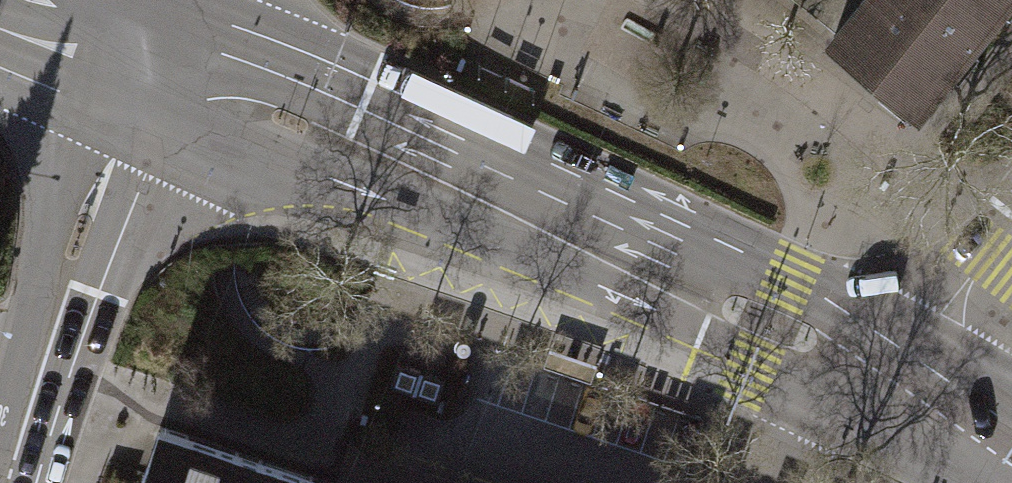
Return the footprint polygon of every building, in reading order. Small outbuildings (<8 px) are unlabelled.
[(835,27),(857,0),(801,0),(835,27)] [(857,0),(835,27),(833,30),(917,96),(994,0),(857,0)] [(445,378),(398,363),(391,387),(438,402),(445,378)] [(159,425),(139,482),(332,482),(159,425)]
